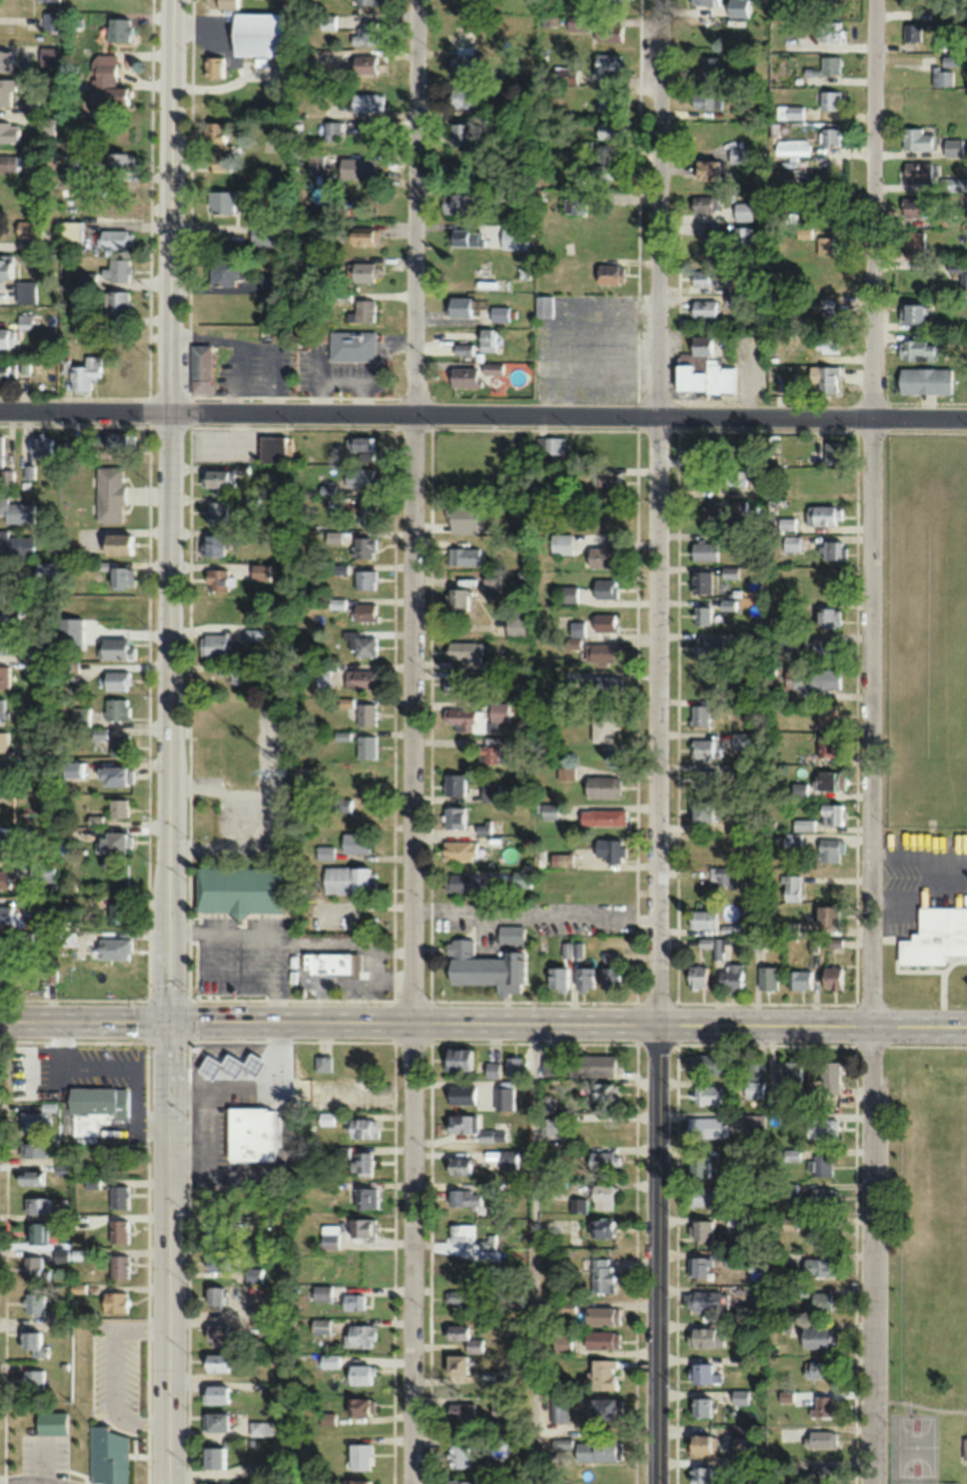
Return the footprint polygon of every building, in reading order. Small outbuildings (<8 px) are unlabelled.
[(748,17),(748,0),(726,0),(726,17),(748,17)] [(59,12),(45,12),(45,30),(59,30),(59,12)] [(93,22),(93,13),(79,13),(80,23),(93,22)] [(284,56),(284,13),(232,13),(232,56),(284,56)] [(319,14),(319,30),(337,30),(337,15),(319,14)] [(108,42),(132,42),(132,18),(108,18),(108,42)] [(350,45),(377,45),(377,21),(364,21),(364,29),(350,29),(350,45)] [(841,42),(841,22),(817,22),(817,42),(841,42)] [(621,42),(621,24),(594,24),(594,42),(621,42)] [(900,24),(900,50),(920,50),(920,24),(900,24)] [(9,71),(9,50),(0,50),(0,71),(9,71)] [(619,75),(619,54),(593,54),(593,75),(619,75)] [(377,74),(377,55),(354,55),(354,74),(377,74)] [(450,55),(450,74),(474,74),(474,55),(450,55)] [(224,57),(204,57),(204,78),(224,78),(224,57)] [(720,66),(720,57),(700,57),(700,78),(723,78),(723,66),(720,66)] [(117,63),(95,63),(94,105),(127,106),(128,88),(116,88),(117,63)] [(553,85),(576,85),(576,67),(553,67),(553,85)] [(953,87),(953,70),(931,70),(931,87),(953,87)] [(0,78),(0,106),(14,106),(14,78),(0,78)] [(449,108),(471,108),(471,89),(449,89),(449,108)] [(819,111),(839,111),(839,92),(819,92),(819,111)] [(352,93),(352,112),(377,112),(377,93),(352,93)] [(596,95),(596,118),(621,118),(621,95),(596,95)] [(690,110),(722,110),(722,95),(690,95),(690,110)] [(802,119),(802,106),(777,106),(777,119),(802,119)] [(57,136),(57,117),(37,117),(37,136),(57,136)] [(325,142),(342,142),(342,121),(325,121),(325,142)] [(20,122),(0,122),(0,142),(20,142),(20,122)] [(226,144),(226,122),(207,122),(207,145),(214,145),(214,170),(232,170),(232,144),(226,144)] [(623,123),(596,123),(596,139),(623,139),(623,123)] [(470,145),(470,124),(451,124),(451,145),(470,145)] [(819,146),(838,146),(838,129),(819,129),(819,146)] [(921,129),(901,129),(901,151),(934,151),(934,134),(921,134),(921,129)] [(943,158),(962,158),(962,140),(943,140),(943,158)] [(591,154),(591,141),(574,141),(574,154),(591,154)] [(808,142),(777,142),(777,155),(808,155),(808,142)] [(746,164),(747,148),(729,147),(729,164),(746,164)] [(130,154),(106,154),(106,176),(130,176),(130,154)] [(324,154),(308,154),(309,175),(324,175),(324,154)] [(0,155),(0,175),(20,175),(20,155),(0,155)] [(341,179),(375,179),(375,159),(341,159),(341,179)] [(695,181),(719,181),(719,161),(695,161),(695,181)] [(904,182),(931,182),(931,162),(904,162),(904,182)] [(621,165),(591,165),(591,180),(621,180),(621,165)] [(966,192),(966,178),(940,178),(940,192),(966,192)] [(209,190),(209,213),(235,213),(235,190),(209,190)] [(492,205),(506,205),(506,192),(492,192),(492,205)] [(469,195),(444,195),(444,215),(469,215),(469,195)] [(690,213),(711,213),(711,197),(690,197),(690,213)] [(901,217),(923,217),(923,198),(901,198),(901,217)] [(586,199),(565,199),(565,214),(586,214),(586,199)] [(751,221),(751,202),(734,202),(734,221),(751,221)] [(42,221),(17,221),(17,240),(42,240),(42,221)] [(61,242),(81,242),(81,221),(61,221),(61,242)] [(273,245),(273,225),(253,225),(253,245),(273,245)] [(379,227),(350,227),(350,246),(379,246),(379,227)] [(734,227),(734,245),(754,245),(754,227),(734,227)] [(484,229),(450,229),(450,247),(484,247),(484,229)] [(132,248),(132,230),(99,230),(99,248),(132,248)] [(923,231),(904,231),(904,260),(923,260),(923,231)] [(832,254),(832,237),(816,237),(816,254),(832,254)] [(210,285),(243,285),(243,258),(210,258),(210,285)] [(130,282),(130,259),(108,259),(108,269),(103,269),(103,282),(130,282)] [(15,261),(0,261),(0,279),(15,279),(15,261)] [(351,283),(377,283),(377,263),(351,263),(351,283)] [(948,263),(948,272),(960,272),(960,288),(966,288),(966,263),(948,263)] [(596,284),(623,284),(623,265),(596,265),(596,284)] [(691,286),(715,286),(715,270),(691,270),(691,286)] [(37,304),(37,281),(17,281),(17,304),(37,304)] [(129,291),(103,291),(103,321),(129,321),(129,291)] [(553,295),(535,295),(535,317),(553,317),(553,295)] [(473,317),(473,297),(443,297),(443,317),(473,317)] [(835,330),(835,298),(818,298),(819,330),(835,330)] [(374,322),(374,300),(354,300),(354,322),(374,322)] [(690,319),(703,319),(703,328),(715,328),(715,301),(690,301),(690,319)] [(921,324),(921,305),(899,305),(899,324),(921,324)] [(508,322),(508,307),(490,307),(490,322),(508,322)] [(18,329),(34,329),(34,314),(18,314),(18,329)] [(15,328),(0,328),(0,346),(15,346),(15,328)] [(478,351),(495,351),(495,329),(478,329),(478,351)] [(330,360),(375,360),(375,331),(330,331),(330,360)] [(690,337),(690,355),(712,355),(712,337),(690,337)] [(837,339),(814,339),(814,353),(837,353),(837,339)] [(932,361),(932,339),(898,339),(898,361),(932,361)] [(212,344),(191,344),(191,393),(212,393),(212,344)] [(454,355),(474,355),(474,344),(454,344),(454,355)] [(70,364),(70,392),(89,392),(89,380),(101,380),(101,354),(86,354),(86,364),(70,364)] [(21,381),(30,381),(30,359),(21,359),(21,381)] [(16,362),(0,362),(0,379),(16,379),(16,362)] [(482,364),(482,372),(501,372),(501,364),(482,364)] [(690,365),(674,365),(674,392),(703,392),(703,373),(690,373),(690,365)] [(734,393),(734,365),(707,365),(707,393),(734,393)] [(448,387),(479,387),(479,367),(448,367),(448,387)] [(816,367),(816,393),(838,393),(838,367),(816,367)] [(897,394),(950,394),(950,368),(897,368),(897,394)] [(127,433),(105,433),(105,450),(127,450),(127,433)] [(54,458),(54,436),(33,436),(33,458),(54,458)] [(374,436),(346,436),(346,451),(374,451),(374,436)] [(271,437),(271,449),(264,449),(264,460),(283,460),(283,437),(271,437)] [(564,454),(564,437),(544,437),(544,454),(564,454)] [(708,442),(688,441),(688,460),(708,461),(708,442)] [(97,467),(97,522),(124,522),(124,467),(97,467)] [(346,485),(374,485),(374,467),(346,467),(346,485)] [(226,495),(226,487),(234,487),(234,469),(202,469),(202,488),(211,488),(211,495),(226,495)] [(749,470),(723,470),(723,487),(749,487),(749,470)] [(594,472),(594,487),(618,487),(618,472),(594,472)] [(6,523),(34,523),(34,502),(8,502),(8,497),(0,497),(0,512),(6,512),(6,523)] [(229,501),(207,501),(207,525),(229,525),(229,501)] [(476,532),(476,503),(448,503),(448,532),(476,532)] [(719,523),(719,505),(699,505),(699,523),(719,523)] [(810,506),(810,523),(838,523),(838,505),(810,506)] [(376,506),(358,506),(358,525),(376,525),(376,506)] [(8,556),(36,555),(35,535),(9,536),(9,529),(0,530),(0,547),(7,547),(8,556)] [(103,554),(132,554),(132,533),(103,533),(103,554)] [(550,554),(572,554),(572,533),(550,533),(550,554)] [(202,535),(202,554),(226,554),(226,535),(202,535)] [(783,552),(799,552),(799,535),(783,535),(783,552)] [(375,536),(355,536),(355,557),(375,557),(375,536)] [(821,560),(841,560),(841,540),(821,540),(821,560)] [(690,560),(715,560),(715,542),(690,542),(690,560)] [(479,546),(450,546),(450,564),(479,564),(479,546)] [(618,546),(588,546),(588,567),(618,567),(618,546)] [(36,581),(54,581),(54,561),(36,561),(36,581)] [(12,563),(0,563),(0,576),(12,576),(12,563)] [(253,579),(270,579),(270,564),(253,564),(253,579)] [(736,577),(736,566),(722,565),(722,577),(736,577)] [(133,566),(110,566),(110,588),(133,588),(133,566)] [(231,569),(209,568),(208,589),(230,591),(231,569)] [(377,569),(355,569),(355,589),(377,589),(377,569)] [(691,591),(711,591),(711,569),(691,569),(691,591)] [(484,591),(498,591),(498,574),(484,574),(484,591)] [(617,597),(617,579),(593,579),(593,597),(617,597)] [(577,586),(559,586),(559,601),(577,601),(577,586)] [(447,587),(447,610),(468,610),(468,587),(447,587)] [(377,603),(352,603),(352,620),(377,620),(377,603)] [(21,623),(21,604),(0,604),(0,623),(21,623)] [(711,625),(711,605),(694,605),(694,625),(711,625)] [(816,627),(840,627),(840,607),(816,607),(816,627)] [(617,613),(594,613),(594,630),(617,630),(617,613)] [(246,642),(264,642),(264,629),(246,629),(246,642)] [(376,636),(358,636),(358,631),(342,631),(342,644),(354,644),(354,656),(376,656),(376,636)] [(228,633),(200,633),(200,657),(228,657),(228,633)] [(722,636),(695,636),(695,655),(722,655),(722,636)] [(135,637),(99,637),(99,658),(135,658),(135,637)] [(565,647),(579,648),(580,638),(566,637),(565,647)] [(802,653),(834,653),(834,638),(802,638),(802,653)] [(481,660),(481,641),(446,641),(446,660),(481,660)] [(615,661),(615,643),(588,643),(588,661),(615,661)] [(230,683),(245,683),(245,663),(230,663),(230,683)] [(486,680),(504,680),(504,663),(486,663),(486,680)] [(11,687),(11,665),(0,665),(0,687),(11,687)] [(840,688),(840,668),(800,668),(800,688),(840,688)] [(375,688),(375,669),(345,670),(345,688),(375,688)] [(105,690),(130,690),(130,670),(105,670),(105,690)] [(621,675),(586,675),(586,695),(621,695),(621,675)] [(443,676),(443,694),(473,694),(473,676),(443,676)] [(106,719),(129,719),(129,697),(106,697),(106,719)] [(508,702),(488,702),(488,709),(443,708),(443,722),(454,722),(454,731),(497,731),(497,721),(508,721),(508,702)] [(835,723),(835,702),(816,702),(816,723),(835,723)] [(259,704),(222,703),(221,785),(252,786),(253,734),(259,734),(259,704)] [(357,724),(377,724),(377,703),(357,703),(357,724)] [(708,704),(690,704),(690,724),(708,724),(708,704)] [(90,708),(73,708),(73,724),(90,724),(90,708)] [(613,708),(591,708),(591,741),(613,741),(613,708)] [(749,732),(731,732),(731,748),(749,748),(749,732)] [(835,733),(816,733),(816,755),(835,755),(835,733)] [(111,734),(111,756),(130,756),(130,734),(111,734)] [(358,758),(375,758),(375,735),(358,735),(358,758)] [(484,736),(483,762),(510,763),(511,747),(519,747),(520,738),(502,737),(484,736)] [(713,738),(691,738),(691,759),(713,759),(713,738)] [(85,776),(85,761),(63,761),(63,776),(85,776)] [(100,784),(128,784),(128,765),(100,765),(100,784)] [(572,778),(572,767),(558,767),(558,778),(572,778)] [(717,789),(717,768),(693,768),(693,789),(717,789)] [(838,788),(838,770),(813,770),(813,788),(838,788)] [(465,773),(444,773),(444,795),(465,794),(465,773)] [(584,797),(618,797),(618,776),(584,776),(584,797)] [(481,800),(500,800),(500,784),(481,784),(481,800)] [(128,817),(128,798),(110,798),(110,817),(128,817)] [(352,813),(352,798),(330,798),(330,813),(352,813)] [(690,821),(711,821),(711,800),(690,800),(690,821)] [(556,804),(541,804),(541,818),(556,818),(556,804)] [(819,804),(819,825),(843,825),(843,804),(819,804)] [(443,827),(465,827),(465,806),(443,806),(443,827)] [(624,826),(624,808),(580,808),(580,826),(624,826)] [(89,824),(103,824),(103,815),(89,815),(89,824)] [(814,819),(793,819),(793,829),(814,829),(814,819)] [(97,831),(97,852),(130,852),(130,831),(97,831)] [(369,852),(369,832),(342,832),(342,852),(369,852)] [(800,850),(800,832),(783,832),(783,850),(800,850)] [(593,839),(593,861),(623,861),(623,839),(593,839)] [(842,862),(842,839),(816,839),(816,862),(842,862)] [(443,841),(443,860),(477,860),(477,841),(443,841)] [(572,853),(555,853),(555,866),(572,866),(572,853)] [(57,861),(31,861),(31,882),(57,882),(57,861)] [(710,885),(739,885),(739,866),(710,866),(710,885)] [(197,912),(282,913),(282,868),(197,867),(197,912)] [(324,893),(371,893),(371,867),(324,867),(324,893)] [(17,869),(0,869),(0,887),(17,887),(17,869)] [(479,873),(445,873),(445,891),(479,891),(479,873)] [(800,875),(781,875),(781,902),(800,902),(800,875)] [(108,903),(108,923),(128,923),(128,903),(108,903)] [(15,905),(0,905),(0,924),(15,924),(15,905)] [(815,906),(816,927),(838,926),(837,905),(815,906)] [(917,906),(917,931),(909,930),(909,940),(896,940),(896,966),(945,967),(945,955),(966,955),(966,906),(917,906)] [(717,928),(717,911),(689,911),(689,928),(717,928)] [(747,923),(734,923),(734,933),(747,933),(747,923)] [(523,944),(522,925),(498,925),(498,944),(523,944)] [(73,932),(61,932),(61,945),(73,945),(73,932)] [(132,959),(132,937),(97,937),(97,959),(132,959)] [(474,938),(447,938),(446,983),(495,983),(495,994),(522,994),(523,950),(502,950),(502,958),(473,957),(474,938)] [(723,957),(723,939),(715,939),(715,957),(723,957)] [(600,951),(600,989),(619,989),(619,951),(600,951)] [(325,974),(352,974),(352,952),(325,952),(325,974)] [(743,963),(727,963),(727,971),(720,971),(720,989),(742,989),(743,963)] [(705,964),(687,964),(687,988),(705,988),(705,964)] [(758,966),(758,989),(777,989),(777,966),(758,966)] [(566,967),(547,967),(547,992),(566,992),(566,967)] [(594,967),(575,967),(575,988),(594,988),(594,967)] [(840,967),(822,967),(822,989),(840,989),(840,967)] [(787,988),(812,988),(812,969),(787,969),(787,988)] [(470,1069),(470,1047),(443,1047),(443,1069),(470,1069)] [(256,1076),(264,1060),(249,1052),(244,1062),(226,1053),(221,1063),(206,1056),(198,1071),(213,1078),(218,1068),(236,1078),(241,1068),(256,1076)] [(567,1076),(613,1076),(613,1054),(567,1054),(567,1076)] [(314,1071),(330,1071),(330,1055),(314,1055),(314,1071)] [(687,1072),(720,1072),(720,1055),(687,1055),(687,1072)] [(504,1056),(504,1075),(520,1075),(520,1056),(504,1056)] [(542,1075),(556,1075),(556,1059),(542,1059),(542,1075)] [(764,1098),(764,1063),(744,1062),(744,1098),(764,1098)] [(802,1062),(775,1062),(775,1082),(802,1082),(802,1062)] [(813,1062),(813,1095),(839,1095),(839,1062),(813,1062)] [(499,1079),(484,1078),(483,1095),(498,1096),(499,1079)] [(589,1100),(613,1100),(613,1082),(589,1082),(589,1100)] [(476,1103),(476,1084),(448,1084),(448,1103),(476,1103)] [(720,1085),(693,1085),(693,1104),(720,1104),(720,1085)] [(70,1113),(128,1113),(128,1087),(70,1087),(70,1113)] [(228,1159),(273,1159),(273,1106),(228,1106),(228,1159)] [(20,1111),(20,1132),(51,1132),(51,1111),(20,1111)] [(333,1124),(333,1113),(319,1113),(319,1124),(333,1124)] [(478,1130),(478,1114),(446,1114),(446,1130),(478,1130)] [(764,1114),(745,1114),(745,1138),(764,1138),(764,1114)] [(541,1134),(563,1134),(563,1116),(541,1116),(541,1134)] [(686,1116),(686,1137),(726,1137),(726,1116),(686,1116)] [(344,1118),(344,1137),(377,1137),(377,1118),(344,1118)] [(805,1119),(806,1139),(837,1139),(837,1119),(805,1119)] [(479,1142),(493,1142),(493,1130),(479,1130),(479,1142)] [(47,1143),(21,1143),(21,1155),(47,1155),(47,1143)] [(518,1149),(499,1149),(499,1169),(518,1169),(518,1149)] [(723,1166),(747,1166),(747,1149),(723,1149),(723,1166)] [(371,1176),(371,1150),(355,1150),(355,1176),(371,1176)] [(588,1151),(588,1169),(616,1169),(616,1151),(588,1151)] [(712,1176),(712,1154),(688,1154),(688,1176),(712,1176)] [(808,1155),(808,1176),(831,1176),(831,1155),(808,1155)] [(446,1175),(470,1175),(470,1156),(446,1156),(446,1175)] [(46,1185),(46,1171),(17,1171),(17,1185),(46,1185)] [(613,1209),(613,1183),(591,1183),(591,1209),(613,1209)] [(128,1208),(128,1185),(111,1185),(111,1208),(128,1208)] [(377,1187),(355,1187),(355,1208),(377,1208),(377,1187)] [(720,1206),(720,1187),(687,1187),(687,1206),(720,1206)] [(806,1188),(806,1205),(835,1205),(835,1188),(806,1188)] [(48,1197),(25,1197),(25,1213),(48,1213),(48,1197)] [(69,1219),(69,1209),(55,1209),(55,1219),(69,1219)] [(580,1235),(580,1217),(566,1217),(566,1235),(580,1235)] [(615,1217),(589,1217),(589,1235),(615,1235),(615,1217)] [(349,1218),(349,1237),(374,1237),(374,1218),(349,1218)] [(127,1242),(127,1219),(109,1219),(109,1242),(127,1242)] [(474,1240),(474,1220),(449,1220),(449,1240),(474,1240)] [(714,1240),(714,1220),(692,1220),(692,1240),(714,1240)] [(48,1243),(48,1222),(30,1222),(30,1243),(48,1243)] [(809,1222),(809,1240),(836,1240),(836,1222),(809,1222)] [(339,1249),(339,1232),(317,1232),(317,1249),(339,1249)] [(204,1252),(204,1269),(228,1269),(228,1252),(204,1252)] [(725,1267),(739,1267),(739,1253),(725,1253),(725,1267)] [(110,1278),(127,1278),(127,1255),(110,1255),(110,1278)] [(687,1277),(712,1277),(712,1256),(687,1256),(687,1277)] [(43,1257),(23,1257),(23,1280),(43,1280),(43,1257)] [(614,1264),(607,1264),(607,1257),(591,1257),(591,1293),(614,1293),(614,1264)] [(470,1258),(446,1258),(446,1281),(470,1281),(470,1258)] [(833,1277),(833,1258),(802,1258),(802,1277),(833,1277)] [(245,1269),(245,1282),(263,1282),(263,1269),(245,1269)] [(333,1303),(333,1284),(313,1284),(313,1303),(333,1303)] [(206,1306),(223,1306),(223,1285),(206,1285),(206,1306)] [(45,1316),(45,1291),(23,1291),(23,1316),(45,1316)] [(476,1306),(476,1291),(445,1291),(445,1306),(476,1306)] [(102,1313),(127,1313),(127,1292),(102,1292),(102,1313)] [(720,1292),(688,1292),(688,1310),(720,1310),(720,1292)] [(764,1301),(764,1292),(751,1293),(751,1302),(764,1301)] [(812,1292),(812,1310),(832,1310),(832,1292),(812,1292)] [(364,1309),(364,1294),(342,1294),(342,1309),(364,1309)] [(263,1317),(263,1305),(248,1305),(248,1317),(263,1317)] [(619,1306),(585,1306),(585,1325),(619,1325),(619,1306)] [(373,1324),(344,1324),(344,1347),(373,1347),(373,1324)] [(465,1352),(482,1352),(482,1338),(469,1338),(469,1324),(444,1324),(444,1339),(465,1339),(465,1352)] [(206,1325),(206,1346),(226,1346),(226,1325),(206,1325)] [(723,1347),(723,1327),(687,1327),(687,1347),(723,1347)] [(837,1347),(837,1327),(800,1327),(800,1347),(837,1347)] [(585,1348),(618,1348),(618,1330),(585,1330),(585,1348)] [(42,1331),(20,1331),(20,1348),(31,1348),(31,1358),(49,1358),(49,1344),(42,1344),(42,1331)] [(572,1333),(553,1333),(553,1351),(572,1351),(572,1333)] [(227,1371),(227,1354),(204,1354),(204,1371),(227,1371)] [(446,1374),(467,1374),(467,1355),(446,1355),(446,1374)] [(616,1390),(616,1360),(589,1360),(589,1390),(616,1390)] [(830,1361),(803,1361),(803,1379),(830,1379),(830,1361)] [(721,1373),(711,1373),(711,1363),(690,1363),(690,1384),(721,1384),(721,1373)] [(347,1364),(347,1384),(372,1384),(372,1364),(347,1364)] [(21,1390),(45,1390),(45,1369),(21,1369),(21,1390)] [(202,1404),(229,1404),(228,1385),(202,1386),(202,1404)] [(748,1389),(731,1389),(731,1405),(748,1405),(748,1389)] [(551,1422),(567,1422),(567,1395),(551,1395),(551,1422)] [(832,1395),(814,1395),(814,1416),(832,1416),(832,1395)] [(369,1398),(347,1398),(347,1415),(369,1415),(369,1398)] [(614,1418),(614,1398),(588,1398),(588,1418),(614,1418)] [(691,1416),(710,1417),(711,1398),(691,1398),(691,1416)] [(448,1402),(448,1422),(477,1422),(477,1402),(448,1402)] [(228,1430),(228,1412),(202,1412),(202,1430),(228,1430)] [(335,1424),(335,1413),(319,1413),(320,1424),(335,1424)] [(272,1421),(249,1421),(249,1435),(272,1435),(272,1421)] [(731,1448),(750,1448),(750,1425),(731,1425),(731,1448)] [(106,1434),(106,1426),(91,1426),(89,1483),(125,1483),(126,1434),(106,1434)] [(836,1447),(836,1430),(808,1430),(808,1447),(836,1447)] [(715,1456),(715,1446),(709,1446),(709,1434),(687,1434),(687,1456),(715,1456)] [(572,1438),(552,1437),(552,1449),(572,1449),(572,1438)] [(490,1438),(490,1459),(507,1459),(507,1438),(490,1438)] [(619,1440),(576,1440),(576,1460),(619,1460),(619,1440)] [(348,1470),(371,1470),(371,1443),(348,1443),(348,1470)] [(448,1467),(470,1467),(470,1444),(448,1444),(448,1467)] [(202,1468),(224,1468),(224,1447),(202,1447),(202,1468)] [(830,1464),(810,1464),(810,1483),(830,1483),(830,1464)] [(689,1483),(710,1483),(710,1466),(689,1466),(689,1483)]
